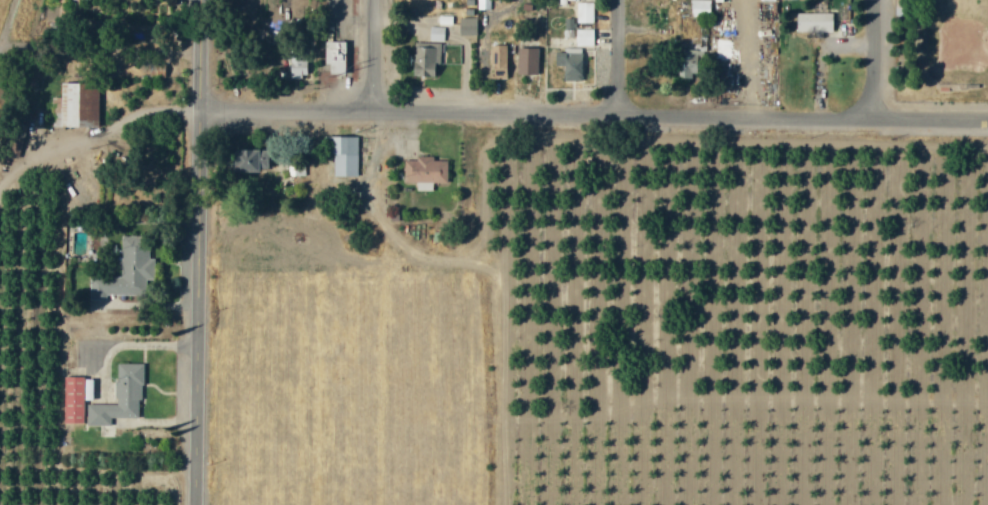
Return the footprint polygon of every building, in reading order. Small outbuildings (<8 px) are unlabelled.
[(709,16),(710,0),(690,0),(690,16),(709,16)] [(577,23),(593,23),(593,2),(576,2),(577,23)] [(832,13),(795,12),(795,31),(832,32),(832,13)] [(453,24),(452,16),(438,16),(439,24),(453,24)] [(476,36),(477,18),(459,17),(458,35),(476,36)] [(574,18),(563,18),(563,37),(574,37),(574,18)] [(429,40),(444,40),(444,27),(430,26),(429,40)] [(592,46),(593,29),(575,29),(575,46),(592,46)] [(327,74),(344,74),(345,41),(323,41),(323,64),(328,64),(327,74)] [(506,44),(490,45),(491,79),(507,78),(506,44)] [(538,48),(517,47),(516,74),(538,74),(538,48)] [(582,80),(582,48),(563,48),(563,52),(554,52),(554,65),(562,65),(562,80),(582,80)] [(697,77),(697,54),(676,53),(675,76),(697,77)] [(306,56),(288,56),(288,77),(307,77),(306,56)] [(51,125),(97,126),(98,83),(60,82),(59,97),(52,97),(51,125)] [(357,136),(325,136),(324,154),(332,154),(332,176),(356,176),(357,136)] [(230,150),(231,171),(268,169),(267,148),(230,150)] [(403,182),(416,182),(416,190),(432,191),(432,182),(447,183),(447,161),(433,161),(433,156),(415,156),(415,160),(403,160),(403,182)] [(143,295),(143,279),(154,279),(154,258),(149,258),(149,246),(132,246),(132,236),(119,236),(119,277),(88,277),(88,300),(105,300),(105,295),(143,295)] [(140,364),(116,364),(116,404),(86,404),(86,425),(110,425),(110,417),(140,417),(140,364)] [(63,423),(83,423),(83,400),(91,400),(91,377),(64,377),(63,423)]
